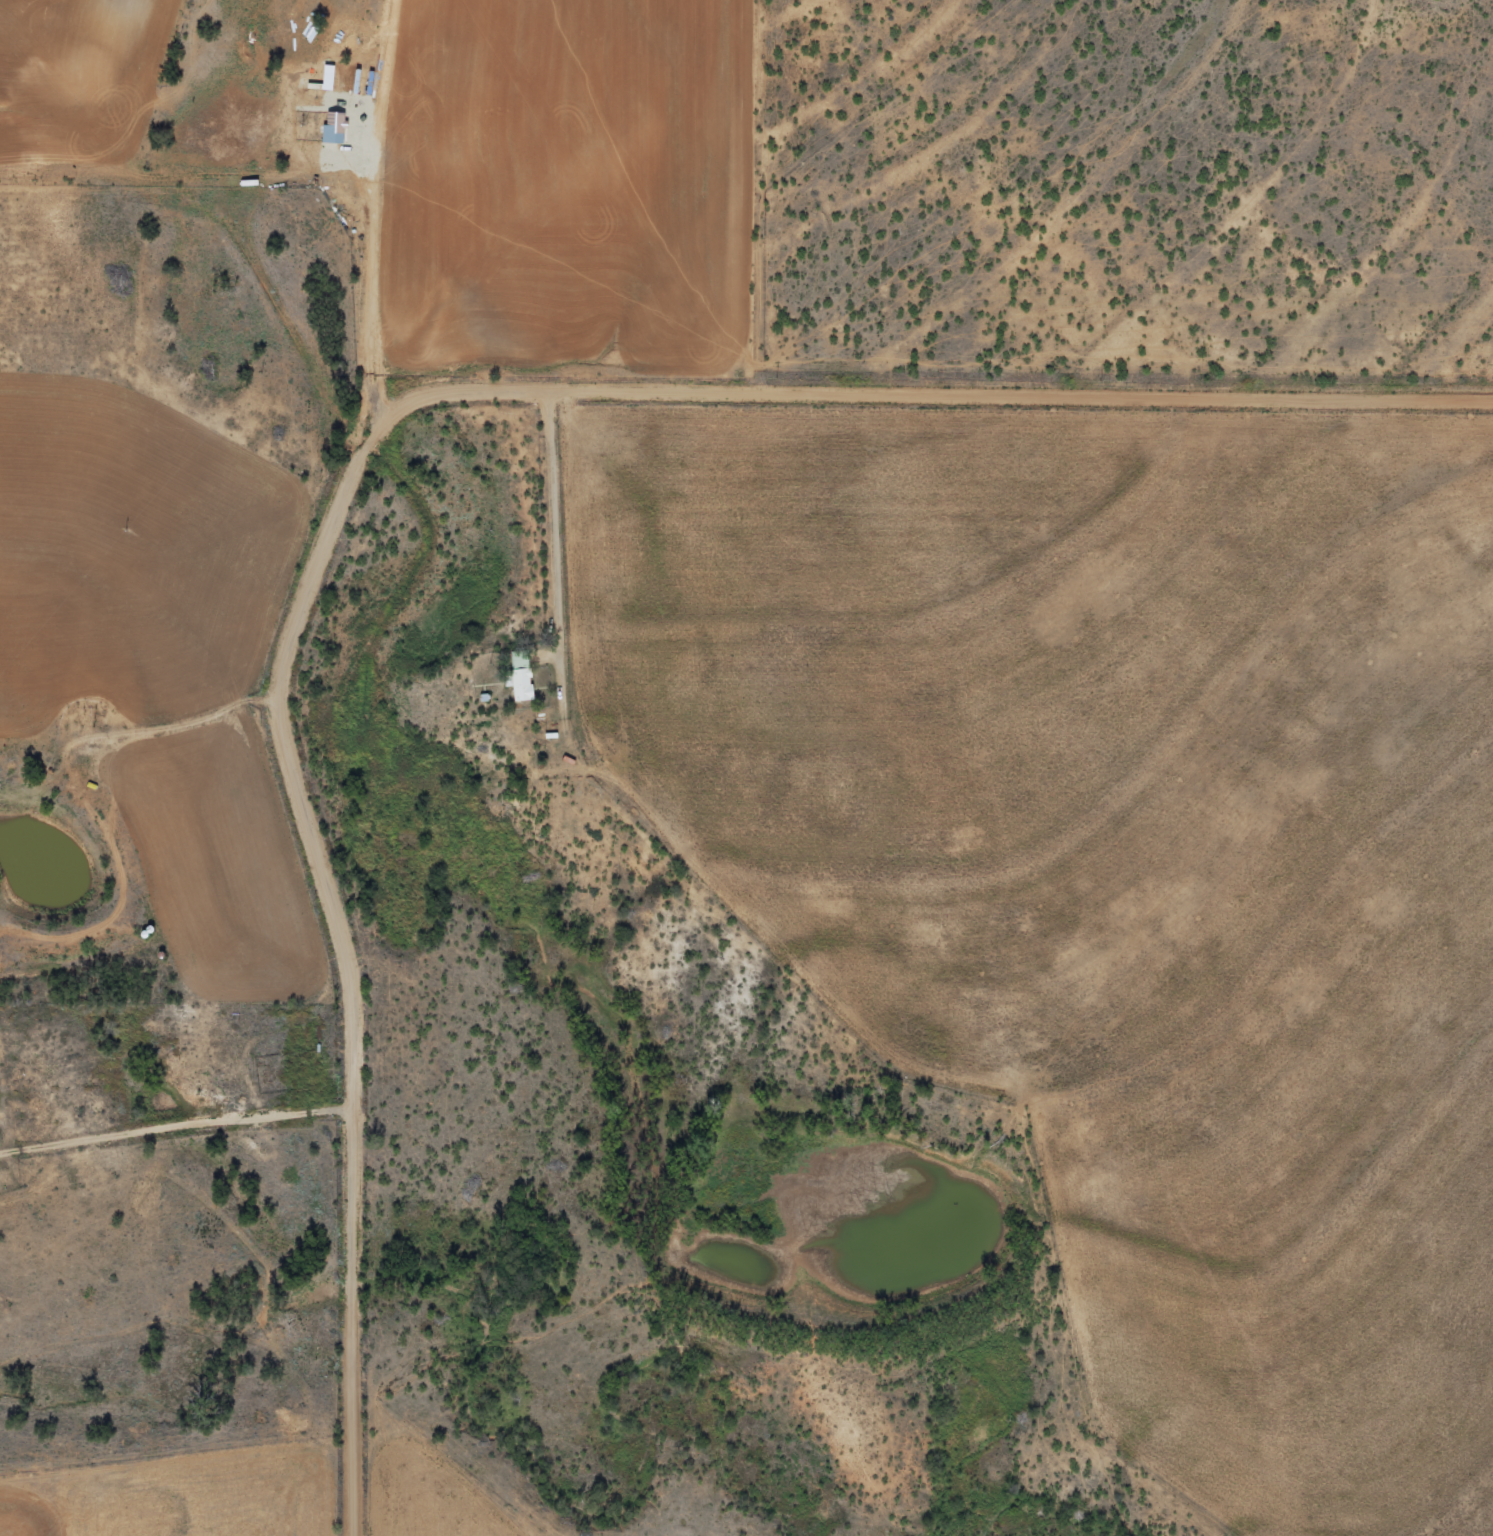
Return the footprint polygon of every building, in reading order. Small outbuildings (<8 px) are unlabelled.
[(329,136),(348,136),(348,115),(330,114),(329,136)] [(516,702),(535,702),(535,660),(516,660),(516,702)]
